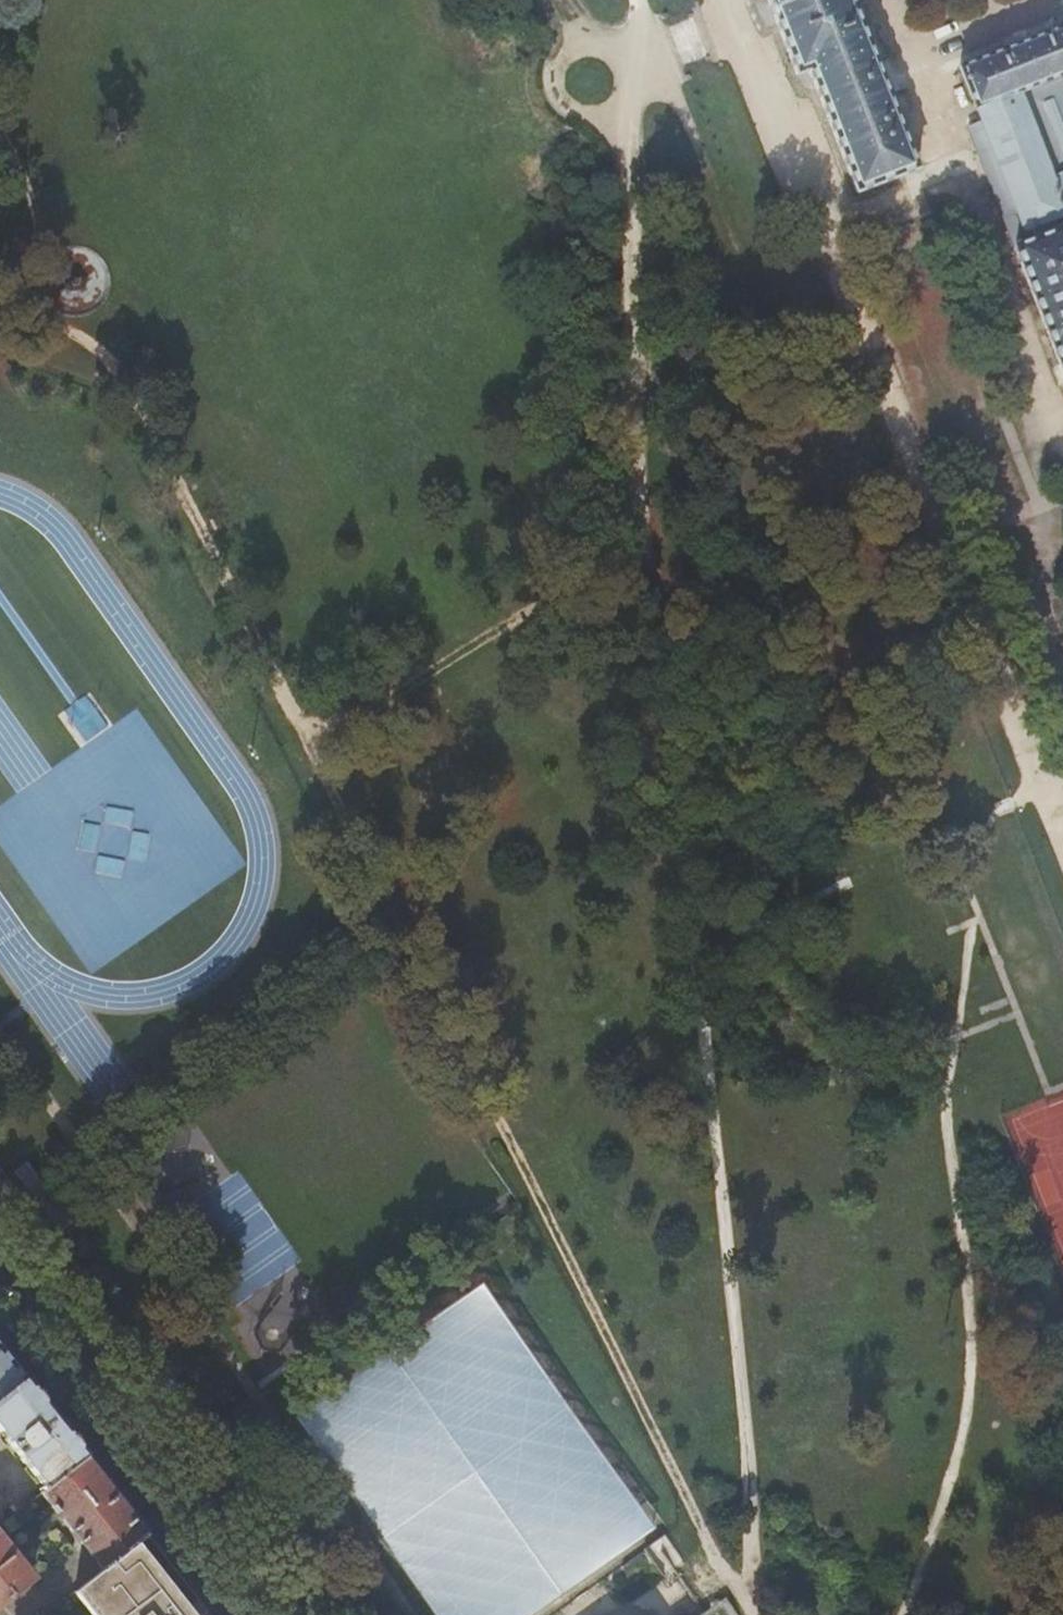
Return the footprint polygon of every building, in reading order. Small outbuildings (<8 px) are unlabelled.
[(890,98),(852,0),(767,0),(799,78),(810,72),(857,194),(918,171),(917,165),(975,144),(1062,373),(1062,173),(1051,178),(1019,96),(1062,79),(1062,81),(1062,29),(890,98)] [(140,706),(108,726),(88,694),(58,713),(80,748),(48,768),(27,736),(0,753),(0,766),(18,793),(0,804),(0,841),(84,973),(245,870),(140,706)] [(288,1312),(312,1291),(292,1269),(273,1286),(286,1301),(269,1316),(286,1334),(299,1323),(288,1312)] [(493,1271),(302,1396),(447,1614),(501,1614),(654,1515),(493,1271)] [(261,1306),(246,1309),(252,1342),(266,1340),(261,1306)] [(0,1349),(0,1401),(25,1381),(0,1349)] [(25,1381),(0,1401),(0,1432),(46,1490),(87,1458),(25,1381)] [(148,1534),(87,1458),(46,1490),(41,1494),(102,1571),(132,1547),(136,1544),(148,1534)] [(33,1581),(0,1539),(0,1606),(33,1581)] [(136,1544),(132,1547),(185,1614),(192,1614),(136,1544)] [(102,1571),(81,1588),(103,1614),(185,1614),(132,1547),(102,1571)] [(81,1588),(75,1593),(93,1614),(103,1614),(81,1588)]
